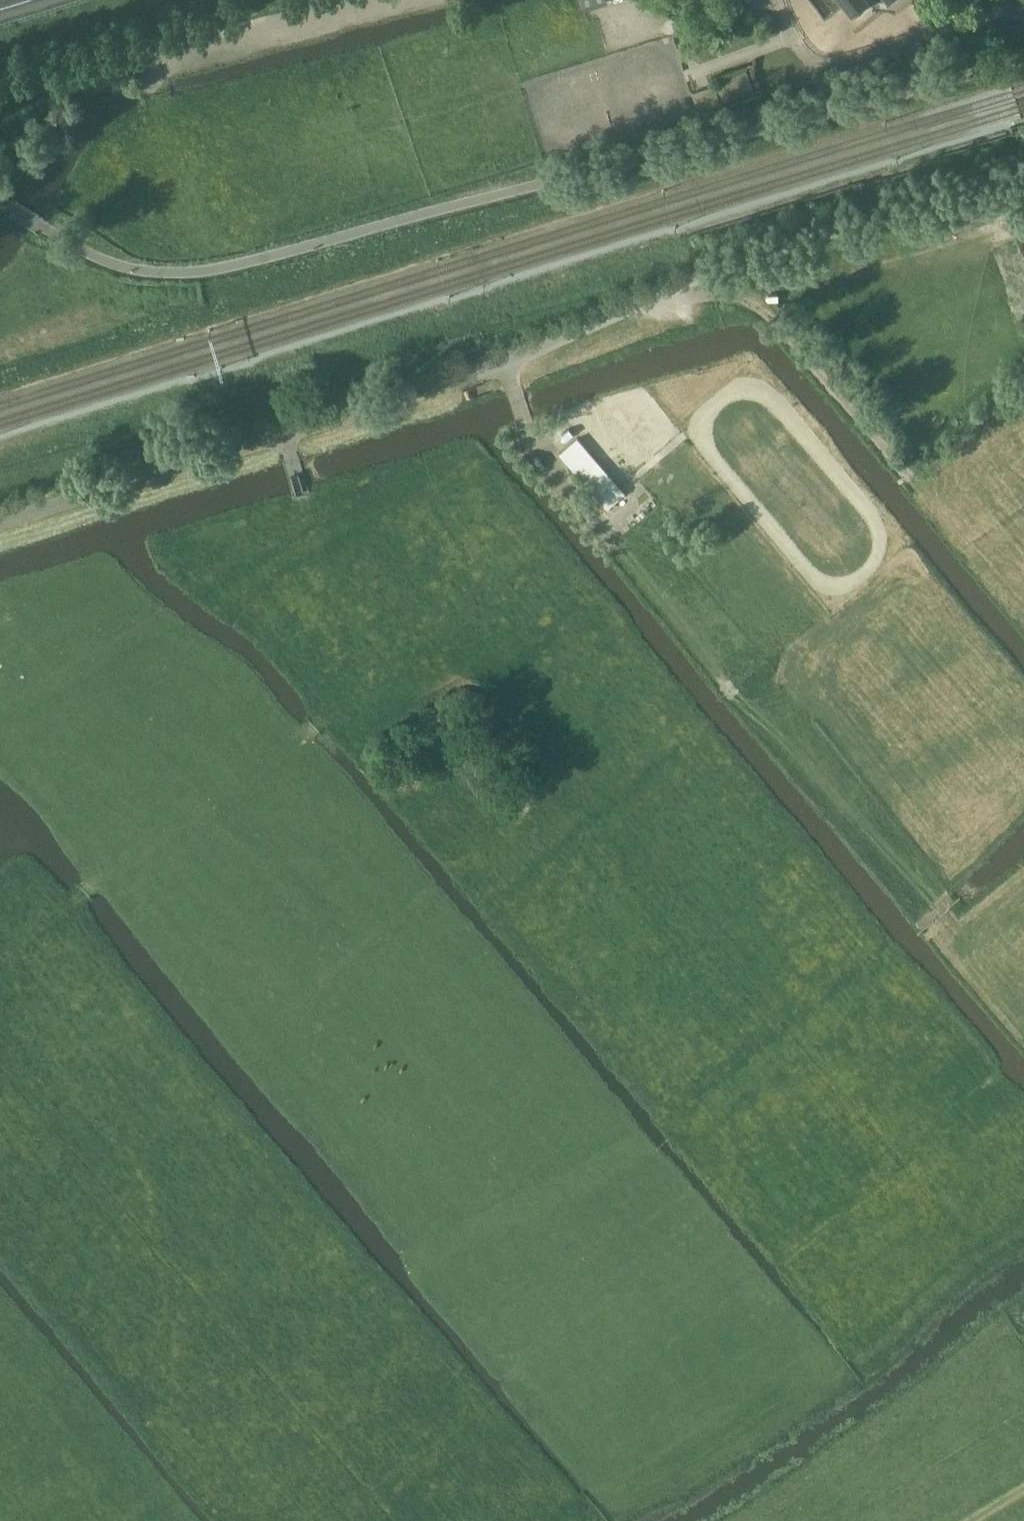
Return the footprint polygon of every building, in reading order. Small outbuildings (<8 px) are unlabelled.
[(852,15),(868,2),(866,0),(839,0),(852,15)] [(626,490),(565,415),(546,430),(607,505),(626,490)]
